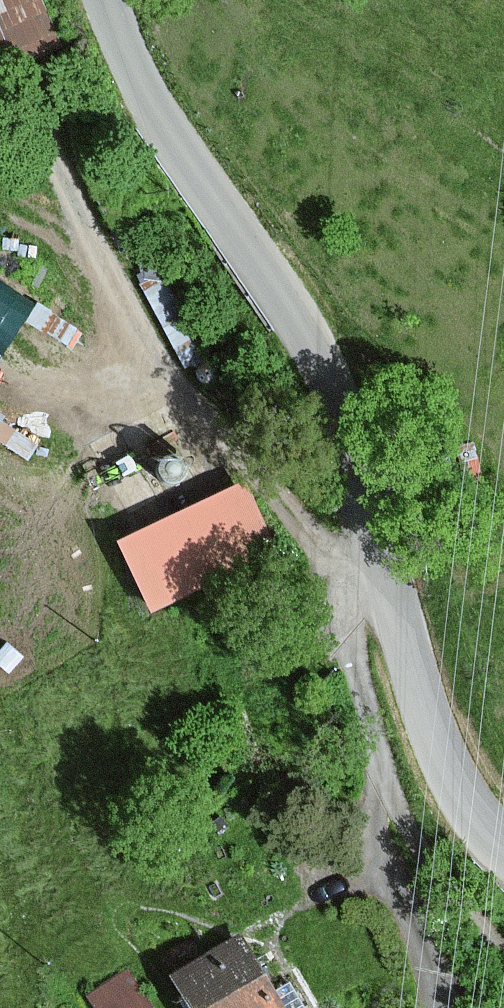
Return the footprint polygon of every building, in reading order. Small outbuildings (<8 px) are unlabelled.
[(113,546),(146,613),(269,554),(236,486),(113,546)] [(165,980),(182,1007),(277,1007),(236,938),(165,980)] [(151,990),(129,956),(86,985),(102,1007),(125,1007),(151,990)]
